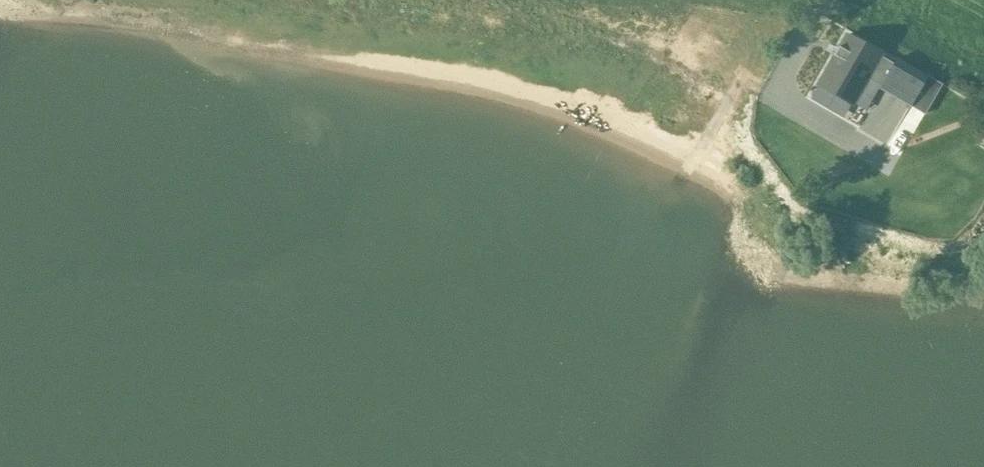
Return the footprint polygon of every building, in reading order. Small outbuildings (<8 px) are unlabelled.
[(883,56),(845,34),(817,82),(856,108),(883,56)] [(928,83),(896,64),(879,95),(911,113),(928,83)]
